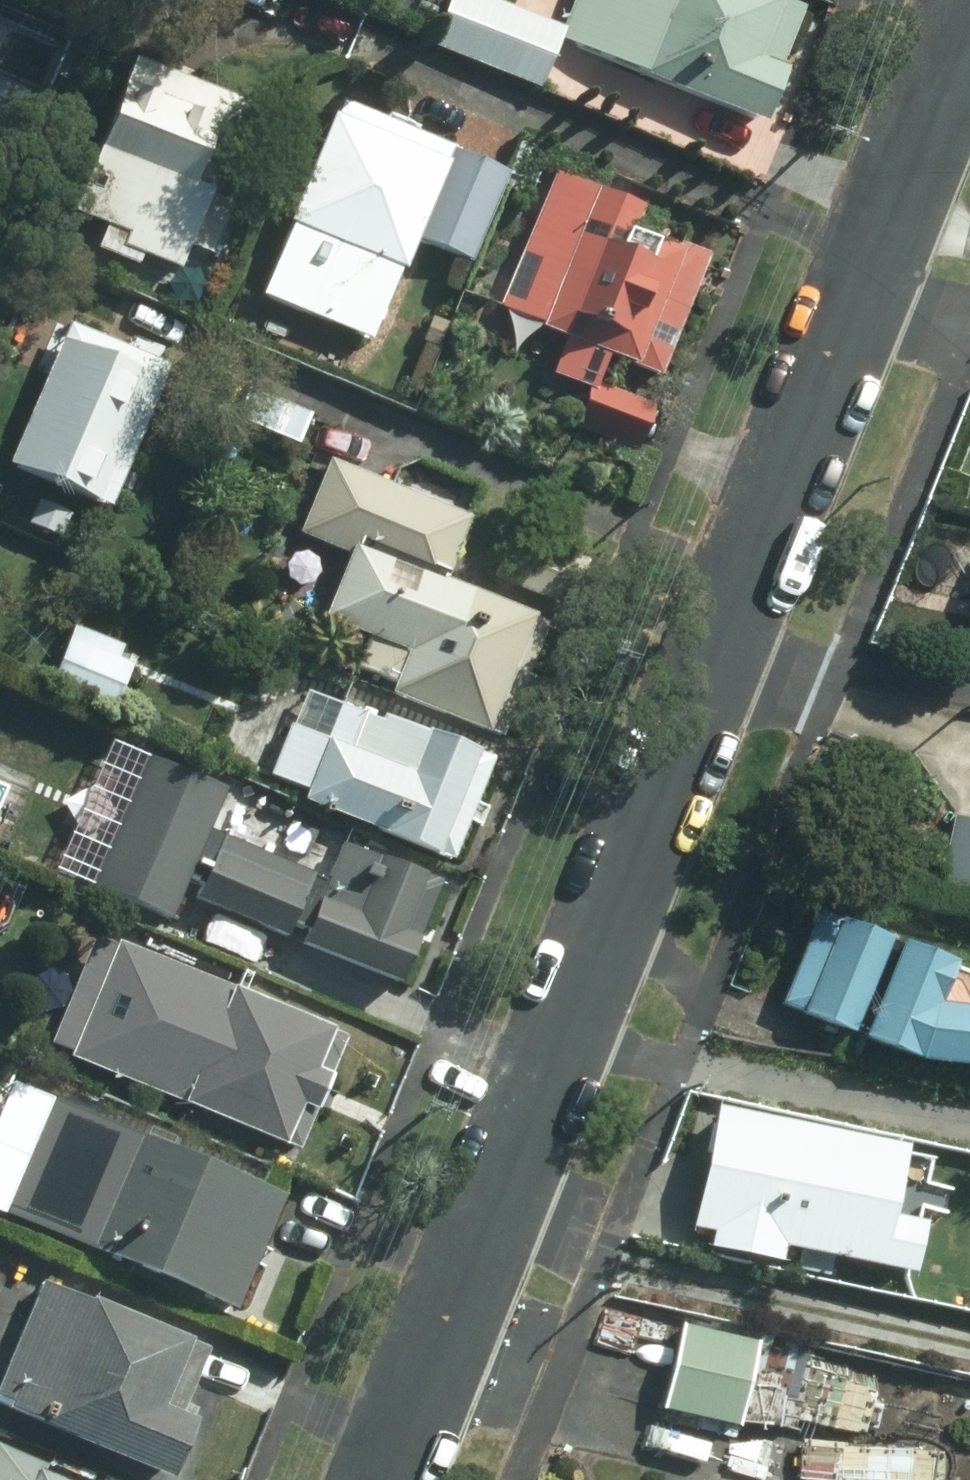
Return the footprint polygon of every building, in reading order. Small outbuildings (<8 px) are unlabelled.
[(436,0),(419,0),(411,20),(431,28),(442,3),(436,0)] [(484,0),(446,0),(429,47),(532,89),(557,30),(484,0)] [(556,41),(763,129),(786,75),(776,71),(801,14),(768,0),(574,0),(556,41)] [(0,3),(0,70),(43,85),(45,77),(57,80),(75,31),(0,3)] [(246,110),(132,62),(70,216),(103,230),(94,252),(136,269),(141,259),(177,273),(207,201),(188,193),(201,164),(221,172),(246,110)] [(451,151),(336,103),(245,336),(315,364),(328,331),(365,345),(393,275),(400,279),(451,151)] [(505,174),(453,152),(418,245),(469,265),(505,174)] [(640,214),(551,175),(495,311),(565,341),(549,378),(594,396),(607,362),(658,383),(709,258),(679,245),(675,254),(631,237),(640,214)] [(166,372),(62,329),(3,469),(107,513),(166,372)] [(585,396),(573,427),(634,452),(654,408),(600,384),(594,399),(585,396)] [(308,419),(235,388),(220,420),(294,451),(308,419)] [(445,586),(469,521),(327,461),(295,536),(347,559),(319,623),(364,643),(352,673),(391,690),(387,700),(497,747),(547,629),(445,586)] [(66,517),(37,504),(27,528),(56,540),(66,517)] [(589,566),(511,532),(493,581),(568,613),(589,566)] [(71,629),(47,691),(111,717),(131,670),(114,662),(120,649),(71,629)] [(305,795),(302,807),(449,867),(492,764),(381,719),(378,725),(303,693),(267,779),(305,795)] [(952,814),(940,881),(969,886),(969,818),(952,814)] [(184,923),(206,873),(133,842),(112,892),(184,923)] [(398,992),(442,889),(339,847),(330,869),(305,860),(276,933),(303,944),(300,950),(330,962),(320,989),(375,1012),(385,986),(398,992)] [(820,908),(782,1000),(918,1056),(969,1062),(969,1003),(937,999),(951,959),(820,908)] [(293,1145),(343,1031),(114,936),(111,942),(91,934),(48,1037),(71,1046),(67,1054),(293,1145)] [(865,1144),(867,1131),(717,1101),(692,1224),(710,1229),(708,1242),(777,1256),(780,1243),(841,1255),(843,1240),(861,1243),(879,1147),(865,1144)] [(236,1307),(282,1192),(82,1113),(72,1140),(90,1186),(68,1241),(236,1307)] [(164,1474),(190,1416),(176,1409),(190,1379),(250,1405),(267,1367),(206,1340),(204,1345),(89,1294),(87,1298),(42,1278),(0,1374),(0,1402),(164,1474)] [(808,1347),(682,1320),(660,1407),(736,1426),(739,1414),(789,1427),(808,1347)] [(946,1445),(787,1440),(786,1477),(829,1478),(829,1479),(945,1479),(946,1445)] [(0,1442),(0,1479),(64,1479),(38,1469),(42,1461),(0,1442)]
